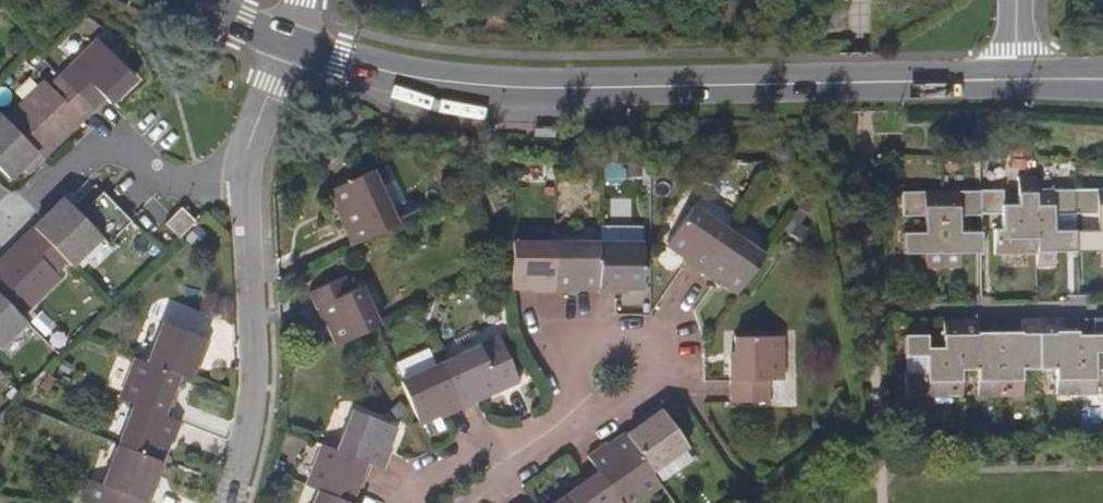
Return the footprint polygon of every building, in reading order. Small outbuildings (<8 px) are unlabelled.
[(98,40),(62,75),(93,107),(104,96),(109,102),(134,77),(98,40)] [(4,120),(41,158),(93,107),(62,75),(50,86),(45,81),(4,120)] [(41,158),(4,120),(0,115),(0,169),(9,178),(22,166),(26,172),(41,158)] [(352,245),(398,224),(373,172),(334,189),(342,208),(337,211),(352,245)] [(1003,191),(981,191),(981,212),(1003,213),(1004,230),(995,231),(996,251),(1037,252),(1037,191),(1036,178),(1019,179),(1020,207),(1003,206),(1003,191)] [(103,191),(79,215),(100,236),(106,242),(130,219),(103,191)] [(981,212),(981,191),(943,192),(943,268),(960,267),(960,253),(981,252),(982,232),(960,233),(960,216),(981,216),(981,212)] [(1055,212),(1076,212),(1076,191),(1037,191),(1037,252),(1037,266),(1055,265),(1055,251),(1076,250),(1076,229),(1055,229),(1055,212)] [(1076,212),(1099,212),(1099,229),(1076,229),(1076,250),(1099,250),(1100,265),(1102,265),(1102,191),(1076,191),(1076,212)] [(943,268),(943,192),(904,193),(905,216),(927,216),(927,232),(904,233),(905,254),(927,253),(928,268),(943,268)] [(730,230),(739,218),(702,194),(669,241),(687,254),(684,258),(689,262),(702,272),(730,230)] [(70,265),(100,236),(79,215),(64,198),(34,227),(65,260),(70,265)] [(179,237),(196,221),(182,207),(165,223),(179,237)] [(34,227),(0,260),(0,295),(19,314),(59,275),(54,270),(65,260),(34,227)] [(702,272),(715,281),(718,284),(722,280),(740,292),(757,268),(766,256),(730,230),(702,272)] [(557,292),(557,242),(513,242),(513,263),(512,279),(512,286),(535,286),(534,291),(557,292)] [(557,242),(557,292),(578,292),(578,287),(600,288),(600,242),(557,242)] [(600,242),(600,288),(599,293),(616,293),(623,293),(623,287),(643,288),(644,243),(600,242)] [(339,344),(376,328),(380,325),(362,287),(350,291),(343,277),(309,293),(325,326),(330,324),(339,344)] [(0,295),(0,345),(25,320),(19,314),(0,295)] [(961,318),(944,319),(944,348),(929,348),(928,335),(905,335),(906,396),(962,394),(962,369),(961,318)] [(979,318),(961,318),(962,369),(979,369),(980,395),(1002,395),(1001,333),(979,333),(979,318)] [(1039,318),(1022,318),(1022,333),(1001,333),(1002,395),(1023,394),(1023,369),(1039,369),(1039,318)] [(1057,318),(1039,318),(1039,369),(1058,369),(1057,394),(1080,394),(1079,336),(1079,332),(1057,332),(1057,318)] [(179,374),(191,378),(197,359),(202,361),(211,340),(164,322),(148,361),(179,374)] [(442,364),(463,408),(482,399),(480,395),(494,389),(519,378),(502,341),(501,335),(471,350),(442,364)] [(1096,336),(1079,336),(1080,394),(1102,394),(1102,371),(1096,371),(1097,351),(1102,351),(1102,336),(1096,336)] [(732,380),(732,402),(769,401),(769,380),(782,379),(781,337),(758,337),(736,337),(736,358),(732,358),(732,380)] [(409,398),(420,422),(440,413),(442,418),(447,416),(463,408),(442,364),(439,365),(432,349),(397,365),(404,381),(402,382),(409,398)] [(179,374),(148,361),(138,358),(121,398),(136,404),(168,416),(176,398),(171,395),(179,374)] [(494,389),(497,393),(521,382),(519,378),(494,389)] [(497,393),(494,389),(480,395),(482,399),(497,393)] [(182,421),(168,416),(136,404),(120,444),(162,461),(169,441),(174,443),(182,421)] [(661,482),(696,457),(688,446),(681,434),(660,404),(642,417),(645,422),(627,434),(653,471),(661,482)] [(338,451),(371,463),(385,469),(391,454),(393,448),(388,447),(395,426),(372,417),(354,410),(338,451)] [(589,455),(597,466),(618,495),(653,471),(627,434),(609,446),(606,442),(589,455)] [(120,444),(104,484),(88,479),(81,501),(86,502),(150,502),(158,482),(154,481),(162,461),(120,444)] [(319,490),(351,502),(358,483),(363,484),(371,463),(338,451),(325,445),(310,487),(319,490)] [(583,476),(578,479),(582,483),(564,496),(569,502),(623,502),(618,495),(597,466),(583,476)] [(661,482),(653,471),(618,495),(623,502),(636,502),(663,484),(661,482)] [(319,490),(314,502),(352,502),(351,502),(319,490)]
